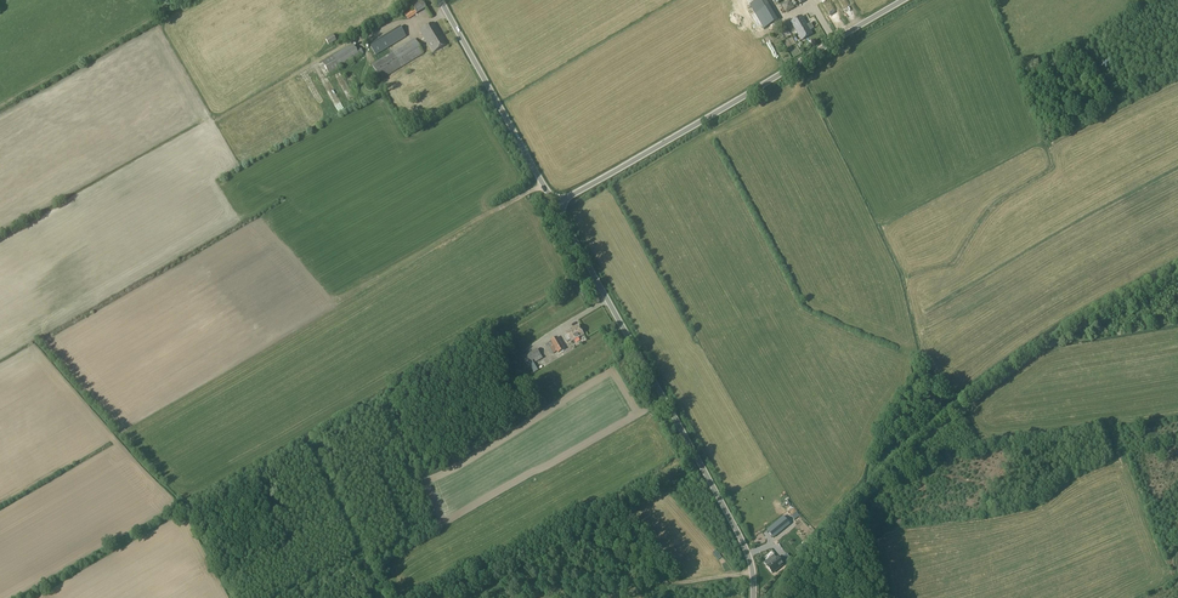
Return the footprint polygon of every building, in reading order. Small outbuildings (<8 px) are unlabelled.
[(410,4),(413,8),(404,14),(407,20),(416,14),(426,8),(421,0),(416,0),(410,4)] [(778,20),(766,0),(757,0),(750,4),(763,28),(778,20)] [(786,12),(794,8),(789,0),(782,5),(786,12)] [(812,34),(802,16),(792,22),(802,40),(812,34)] [(444,39),(434,22),(420,31),(428,44),(429,44),(434,52),(445,45),(442,40),(444,39)] [(784,40),(791,36),(784,24),(778,28),(784,40)] [(375,55),(406,37),(400,26),(369,45),(375,55)] [(329,45),(336,41),(333,34),(325,39),(329,45)] [(381,79),(424,53),(414,38),(372,65),(381,79)] [(364,54),(361,49),(356,51),(352,44),(322,62),(329,74),(364,54)] [(568,341),(570,340),(572,342),(584,335),(578,325),(566,332),(567,334),(564,336),(568,341)] [(545,344),(551,355),(557,351),(558,353),(565,349),(557,337),(551,341),(545,344)] [(543,358),(537,348),(525,356),(529,363),(538,357),(540,360),(543,358)] [(773,538),(788,526),(790,524),(783,516),(767,530),(770,534),(773,538)] [(793,556),(788,549),(780,555),(778,552),(773,557),(775,560),(767,566),(772,573),(793,556)] [(707,568),(695,570),(696,575),(722,571),(722,567),(707,569),(707,568)]
